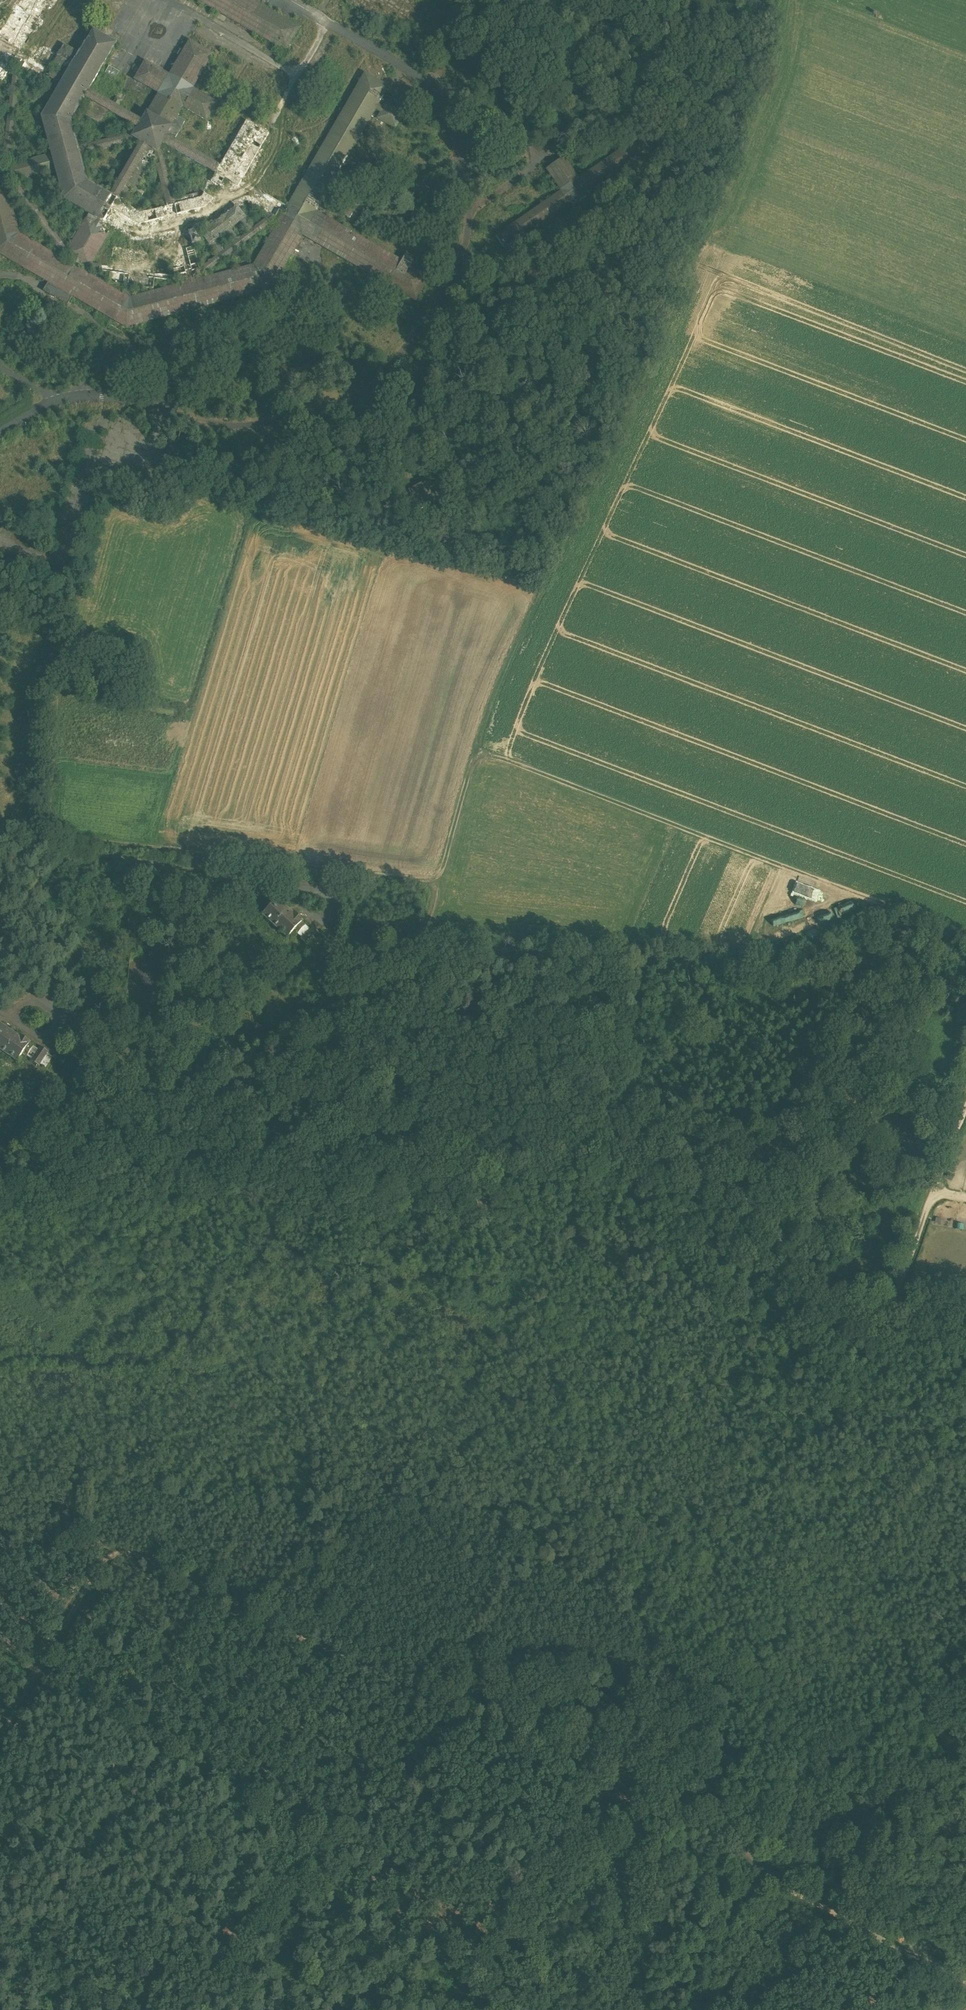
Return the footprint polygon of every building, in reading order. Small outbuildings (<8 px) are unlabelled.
[(115,46),(91,31),(77,54),(59,87),(39,120),(49,157),(54,173),(62,203),(95,223),(98,218),(109,198),(86,184),(79,159),(77,149),(70,125),(83,101),(88,93),(115,46)] [(147,61),(135,80),(159,95),(148,112),(174,127),(184,109),(209,124),(220,104),(196,89),(216,55),(191,40),(171,75),(147,61)] [(57,70),(76,52),(68,44),(49,63),(57,70)] [(106,71),(115,77),(119,71),(110,66),(106,71)] [(20,71),(13,73),(4,153),(0,166),(0,172),(2,179),(6,178),(12,189),(61,253),(70,262),(68,265),(77,270),(79,268),(89,274),(106,276),(106,285),(152,292),(153,283),(170,285),(183,282),(184,286),(195,283),(194,279),(203,277),(240,247),(274,221),(272,215),(266,218),(252,230),(215,258),(199,270),(170,277),(143,273),(108,268),(91,266),(109,234),(101,229),(102,227),(95,223),(93,226),(83,221),(66,251),(16,186),(15,183),(53,173),(48,156),(11,166),(11,153),(20,71)] [(125,329),(273,292),(303,237),(414,304),(428,275),(418,276),(421,270),(411,265),(409,271),(319,213),(377,112),(382,103),(389,87),(365,73),(283,217),(253,265),(195,283),(184,286),(152,292),(128,298),(106,285),(77,270),(68,265),(19,235),(2,179),(0,172),(0,256),(125,329)] [(125,101),(118,97),(114,105),(91,91),(86,99),(138,130),(143,121),(121,108),(125,101)] [(378,116),(395,129),(406,114),(388,102),(378,116)] [(174,127),(148,112),(143,121),(138,130),(136,133),(133,138),(139,142),(142,144),(159,154),(162,148),(164,145),(169,137),(174,127)] [(136,133),(79,147),(82,157),(139,142),(133,138),(136,133)] [(578,179),(563,157),(546,169),(562,191),(496,237),(506,252),(518,244),(515,240),(569,202),(573,207),(589,196),(585,190),(651,145),(644,134),(578,179)] [(215,175),(220,166),(169,137),(164,145),(215,175)] [(135,191),(138,192),(156,162),(168,206),(178,204),(162,148),(159,154),(142,144),(112,196),(118,199),(127,205),(135,191)] [(830,892),(776,913),(780,923),(834,902),(830,892)] [(293,914),(276,899),(262,914),(287,937),(294,930),(297,934),(305,926),(302,923),(303,921),(294,913),(293,914)] [(310,930),(305,926),(297,934),(302,938),(310,930)] [(302,938),(301,939),(307,946),(319,933),(312,927),(310,930),(302,938)] [(20,1035),(19,1037),(1,1025),(0,1026),(0,1050),(17,1061),(23,1053),(27,1056),(33,1047),(29,1044),(30,1043),(20,1035)] [(38,1050),(33,1047),(27,1056),(32,1059),(38,1050)] [(32,1059),(31,1061),(39,1066),(48,1052),(40,1047),(38,1050),(32,1059)]
